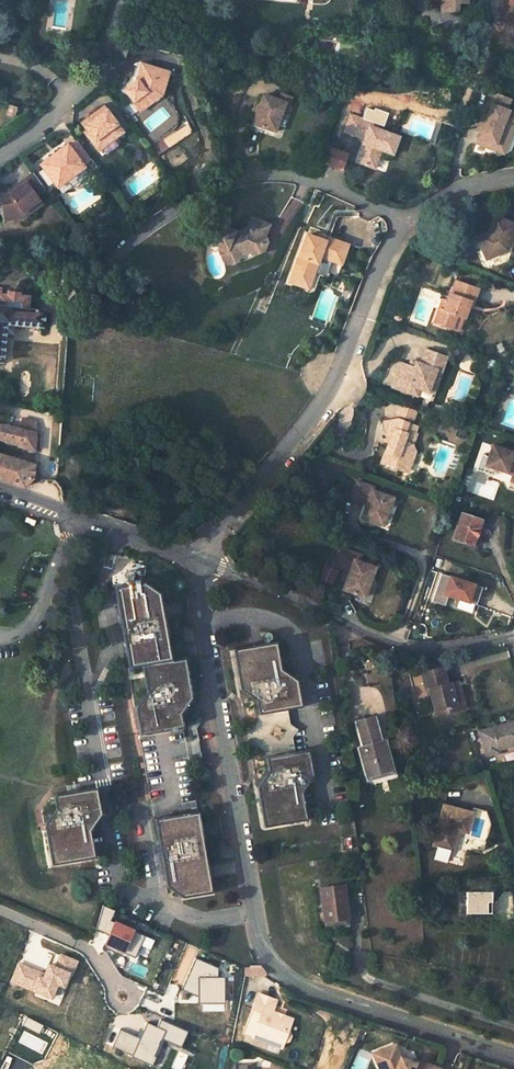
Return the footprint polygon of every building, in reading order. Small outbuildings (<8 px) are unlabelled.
[(467,12),(467,0),(429,0),(428,5),(442,5),(442,11),(467,12)] [(467,12),(475,13),(476,0),(467,0),(467,12)] [(112,54),(126,57),(128,47),(136,49),(137,44),(121,41),(116,39),(112,54)] [(351,69),(364,73),(368,55),(355,52),(353,63),(351,69)] [(124,92),(139,113),(144,109),(145,107),(148,103),(158,95),(162,95),(168,74),(142,66),(137,82),(124,92)] [(286,102),(282,111),(286,113),(292,97),(282,93),(279,100),(286,102)] [(253,123),(275,131),(282,111),(286,102),(279,100),(264,94),(261,102),(257,112),(253,123)] [(145,107),(162,95),(158,95),(148,103),(145,107)] [(476,144),(486,148),(488,143),(504,149),(513,124),(513,114),(489,105),(486,113),(482,114),(479,123),(483,125),(480,132),(476,144)] [(87,138),(101,156),(119,142),(125,138),(119,129),(114,132),(109,126),(111,118),(106,112),(88,126),(91,129),(87,133),(90,136),(87,138)] [(355,161),(373,168),(380,150),(391,154),(398,137),(375,128),(377,124),(350,114),(344,131),(364,138),(355,161)] [(119,142),(101,156),(105,161),(123,148),(119,142)] [(68,147),(41,166),(61,195),(65,192),(69,192),(72,191),(76,190),(78,188),(80,186),(82,184),(83,181),(84,178),(88,175),(82,167),(91,161),(78,143),(69,149),(68,147)] [(488,143),(486,148),(502,154),(504,149),(488,143)] [(0,192),(0,198),(4,217),(22,214),(29,209),(31,214),(42,206),(36,199),(46,192),(34,175),(18,186),(20,188),(14,193),(13,190),(0,192)] [(22,214),(4,217),(5,222),(26,218),(31,214),(29,209),(22,214)] [(225,248),(229,258),(238,254),(239,253),(245,250),(246,251),(258,246),(263,235),(268,223),(250,216),(246,227),(245,226),(235,231),(237,234),(235,235),(232,229),(212,221),(205,240),(218,246),(225,248)] [(476,235),(484,257),(504,250),(504,248),(504,245),(505,241),(503,241),(504,237),(508,239),(513,229),(503,225),(504,221),(493,217),(486,233),(476,235)] [(303,234),(288,283),(302,287),(307,271),(312,273),(317,256),(332,261),(335,252),(341,254),(345,244),(323,236),(321,240),(315,238),(303,234)] [(258,246),(246,251),(252,253),(262,250),(265,240),(263,235),(258,246)] [(229,258),(225,248),(218,246),(217,249),(221,259),(230,263),(235,261),(238,254),(229,258)] [(335,252),(332,261),(338,263),(341,254),(335,252)] [(307,271),(302,287),(307,289),(312,273),(307,271)] [(436,308),(431,322),(448,329),(453,315),(460,318),(464,307),(466,301),(471,303),(476,289),(454,281),(449,294),(447,293),(444,300),(440,310),(436,308)] [(2,363),(5,325),(42,327),(43,311),(28,309),(29,297),(20,296),(20,293),(8,292),(7,292),(7,295),(0,294),(0,362),(2,363)] [(453,315),(448,329),(455,331),(460,318),(453,315)] [(390,387),(415,396),(418,389),(426,392),(434,370),(439,372),(445,357),(424,350),(419,364),(414,363),(408,366),(399,362),(390,387)] [(434,370),(426,392),(432,394),(439,372),(434,370)] [(395,416),(411,422),(414,412),(398,406),(395,416)] [(397,471),(402,472),(408,469),(414,452),(411,446),(415,435),(413,435),(415,428),(395,421),(382,424),(382,425),(379,426),(380,433),(383,432),(384,437),(390,439),(387,446),(386,445),(380,465),(388,468),(394,465),(397,471)] [(24,446),(23,448),(34,451),(35,433),(0,425),(0,440),(24,446)] [(513,490),(513,458),(508,456),(509,452),(487,445),(484,457),(481,465),(492,469),(509,474),(505,487),(513,490)] [(22,487),(24,486),(25,485),(27,483),(29,482),(30,482),(34,480),(36,480),(39,480),(39,479),(39,473),(32,471),(32,465),(0,455),(0,479),(22,487)] [(492,469),(481,465),(484,457),(478,455),(473,470),(490,475),(492,469)] [(362,519),(383,526),(393,499),(376,493),(378,490),(357,483),(351,499),(367,504),(362,519)] [(63,502),(66,503),(68,487),(57,484),(57,487),(63,502)] [(452,539),(472,546),(480,520),(461,513),(452,539)] [(30,525),(33,526),(36,521),(26,517),(24,521),(31,524),(30,525)] [(340,588),(361,596),(372,565),(357,560),(360,551),(337,543),(331,564),(347,570),(340,588)] [(431,602),(444,605),(445,599),(474,605),(479,584),(438,575),(431,602)] [(143,582),(112,588),(117,616),(121,615),(123,628),(119,628),(126,670),(140,668),(145,693),(133,710),(138,737),(152,735),(152,730),(167,728),(168,732),(183,729),(180,716),(191,700),(190,694),(183,659),(171,661),(164,626),(158,593),(143,582)] [(255,712),(270,709),(271,714),(288,711),(300,709),(296,682),(280,670),(277,654),(275,643),(230,650),(237,691),(253,703),(255,712)] [(440,668),(420,673),(424,691),(428,690),(435,715),(447,712),(446,706),(454,704),(448,683),(445,684),(440,668)] [(446,706),(447,712),(463,707),(455,681),(448,683),(454,704),(446,706)] [(357,748),(366,778),(388,771),(374,717),(354,723),(361,747),(357,748)] [(484,758),(497,755),(496,750),(513,745),(513,721),(477,732),(484,758)] [(286,723),(274,723),(276,749),(292,748),(291,727),(287,727),(286,723)] [(262,829),(306,822),(302,793),(312,778),(308,751),(296,753),(279,756),(280,760),(264,763),(266,773),(255,788),(262,829)] [(90,859),(94,859),(90,831),(100,815),(99,807),(95,789),(51,797),(54,810),(42,826),(50,867),(90,859)] [(430,858),(449,863),(458,831),(467,834),(472,814),(443,806),(430,858)] [(165,889),(182,900),(212,894),(205,857),(197,813),(167,818),(168,822),(154,825),(165,889)] [(319,891),(323,923),(324,923),(346,921),(347,921),(343,888),(319,891)] [(463,892),(463,914),(489,914),(489,892),(463,892)] [(109,935),(114,922),(110,921),(115,911),(103,906),(96,930),(109,935)] [(136,930),(115,921),(114,922),(109,935),(105,945),(125,954),(135,932),(136,930)] [(145,936),(135,932),(125,954),(135,958),(145,936)] [(58,953),(53,966),(68,971),(67,974),(72,976),(78,960),(58,953)] [(217,968),(195,958),(181,989),(197,996),(197,977),(218,976),(217,968)] [(42,972),(16,962),(8,982),(28,990),(35,974),(40,976),(42,972)] [(53,966),(45,962),(42,972),(40,976),(35,974),(28,990),(49,999),(55,985),(62,987),(67,974),(68,971),(53,966)] [(223,976),(218,976),(197,977),(197,996),(197,1003),(223,1003),(223,976)] [(261,1013),(252,1037),(281,1047),(282,1043),(288,1040),(290,1035),(287,1030),(291,1019),(282,1016),(282,1017),(279,1016),(279,1014),(271,1011),(276,1000),(257,993),(252,1009),(261,1013)] [(261,1013),(252,1009),(243,1033),(252,1037),(261,1013)] [(44,1025),(26,1016),(22,1025),(39,1034),(44,1025)] [(159,1019),(155,1026),(164,1030),(160,1038),(180,1047),(187,1031),(159,1019)] [(139,1038),(131,1056),(131,1057),(151,1066),(155,1057),(153,1056),(160,1038),(164,1030),(155,1026),(146,1022),(139,1038)] [(131,1056),(139,1038),(119,1029),(111,1047),(131,1056)] [(377,1056),(395,1048),(393,1043),(371,1053),(378,1068),(382,1068),(377,1056)] [(437,1068),(415,1060),(414,1063),(400,1058),(395,1048),(377,1056),(382,1068),(438,1068),(437,1068)]
